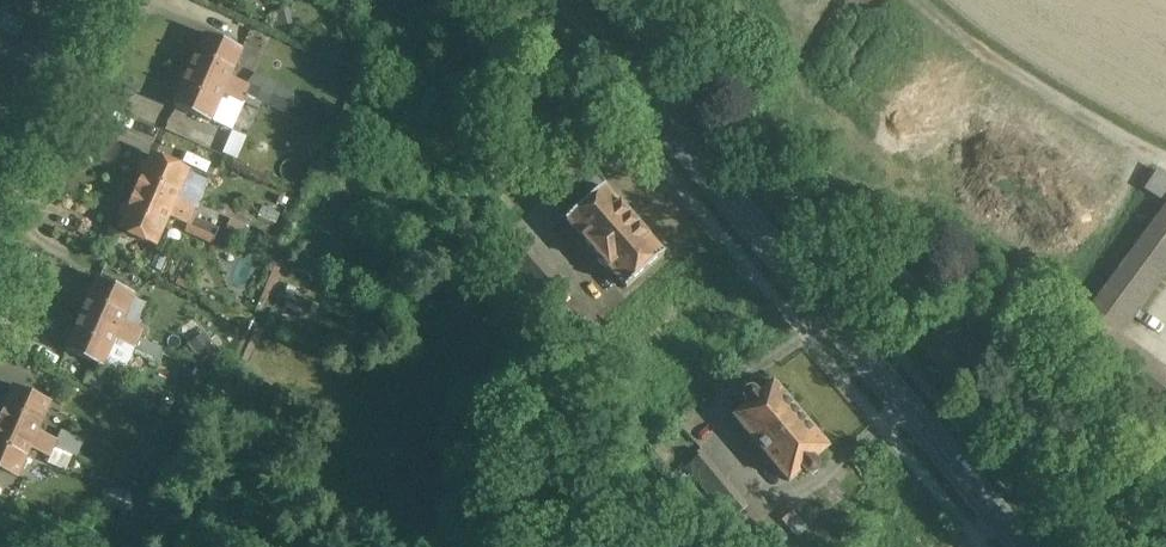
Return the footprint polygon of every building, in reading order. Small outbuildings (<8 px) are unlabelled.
[(245,51),(209,35),(194,71),(247,94),(251,86),(233,78),(245,51)] [(247,94),(194,71),(179,106),(213,121),(225,95),(243,103),(247,94)] [(190,172),(157,157),(140,194),(194,217),(197,208),(178,200),(190,172)] [(1158,171),(1147,188),(1165,199),(1165,176),(1158,171)] [(665,251),(606,183),(565,219),(624,287),(665,251)] [(194,217),(140,194),(125,230),(158,245),(170,216),(190,225),(194,217)] [(1151,231),(1165,243),(1165,210),(1151,231)] [(218,228),(194,217),(190,225),(187,233),(211,243),(218,228)] [(1091,311),(1117,330),(1165,264),(1165,243),(1151,231),(1091,311)] [(566,288),(533,248),(513,264),(546,304),(566,288)] [(138,295),(102,279),(86,316),(139,340),(143,332),(125,324),(138,295)] [(1117,330),(1091,311),(1069,341),(1165,413),(1165,367),(1117,330)] [(139,340),(86,316),(71,350),(107,366),(119,339),(136,347),(139,340)] [(218,351),(220,321),(193,320),(191,350),(218,351)] [(160,363),(165,346),(141,339),(136,355),(160,363)] [(831,447),(774,380),(732,416),(789,483),(831,447)] [(13,391),(12,394),(13,398),(1,425),(56,449),(60,442),(39,432),(52,403),(31,394),(30,391),(28,388),(25,386),(22,386),(18,386),(15,388),(13,391)] [(1,425),(0,427),(0,466),(20,475),(32,449),(52,458),(56,449),(1,425)] [(738,492),(705,453),(686,468),(719,508),(738,492)] [(0,521),(0,546),(1,546),(11,526),(0,521)]
